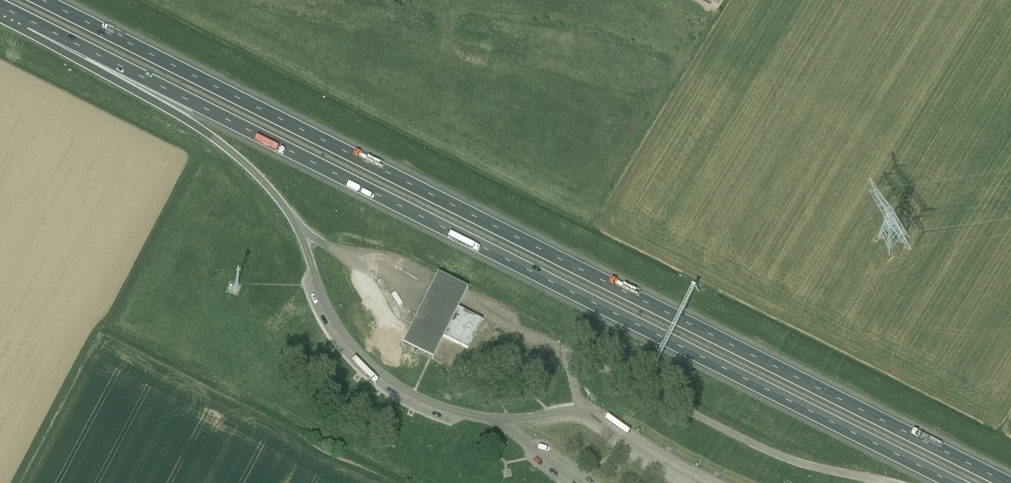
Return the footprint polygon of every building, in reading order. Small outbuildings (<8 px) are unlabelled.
[(649,297),(647,302),(669,311),(671,306),(649,297)] [(872,408),(870,413),(893,422),(895,417),(872,408)]
